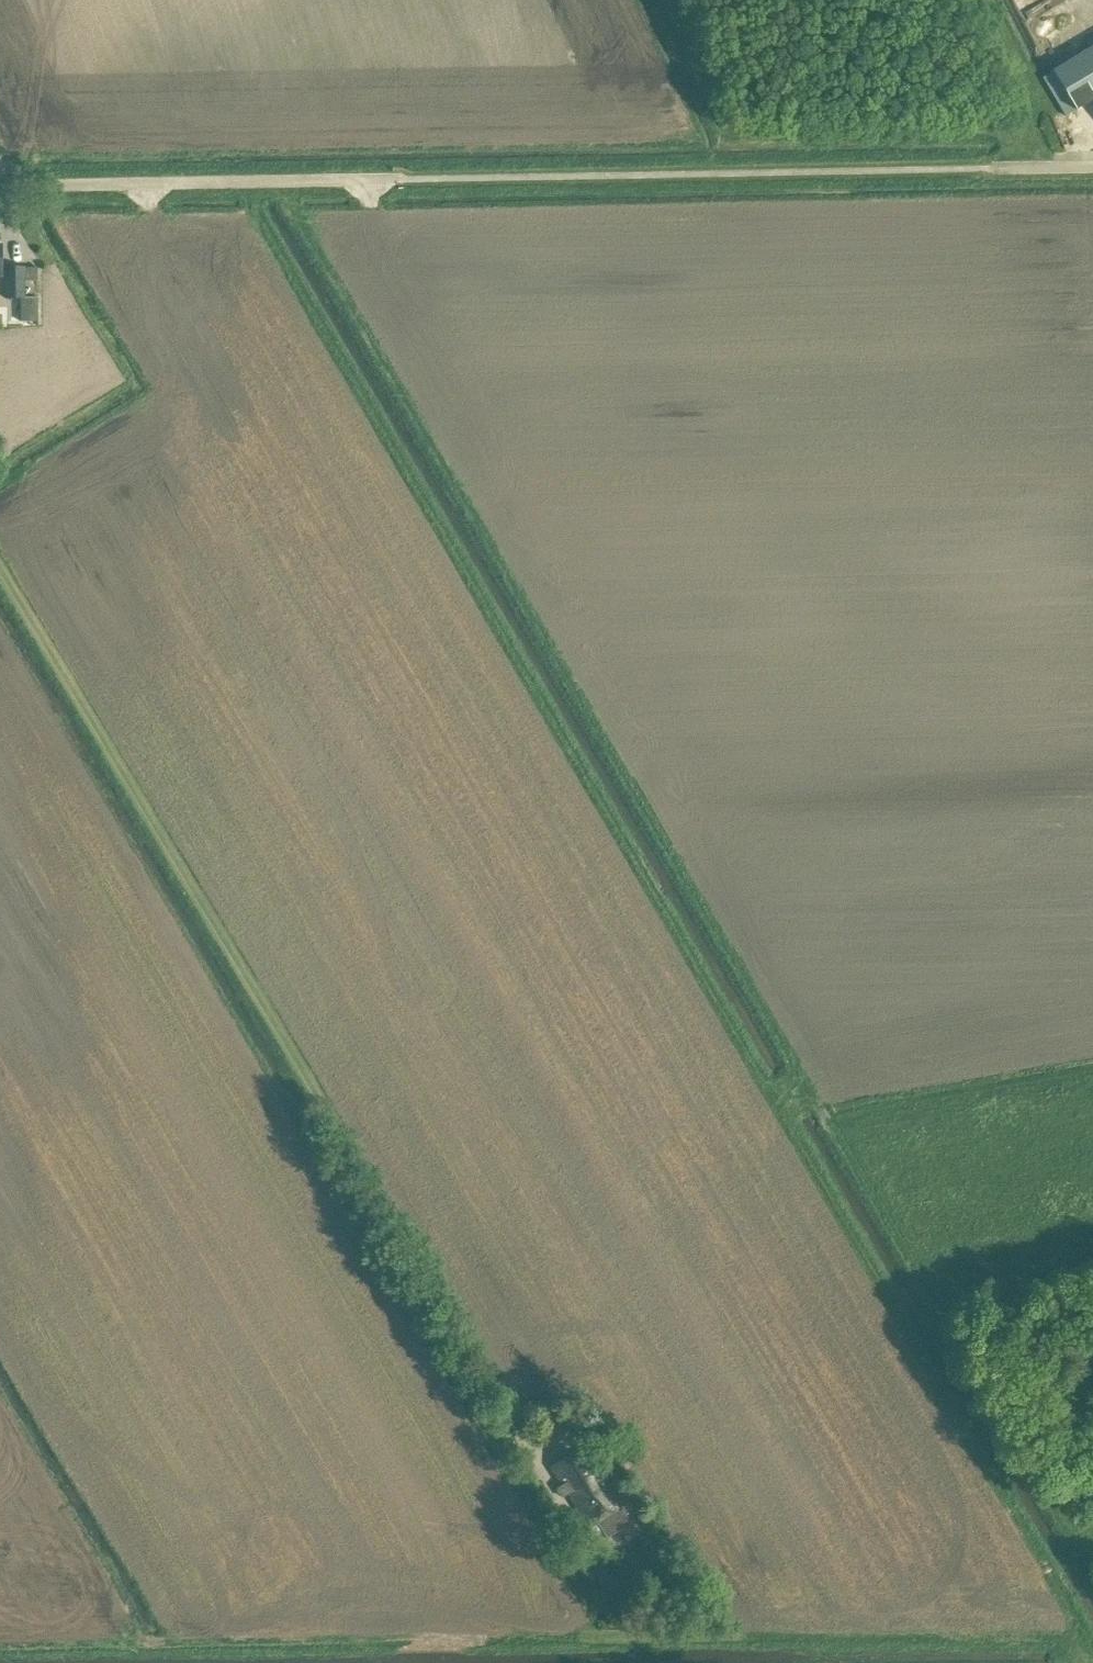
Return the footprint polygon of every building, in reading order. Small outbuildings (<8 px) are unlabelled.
[(1066,118),(1092,102),(1092,50),(1041,81),(1066,118)] [(7,269),(7,301),(21,301),(26,301),(26,300),(26,283),(38,283),(38,270),(7,269)] [(21,301),(21,324),(38,324),(38,300),(26,300),(26,301),(21,301)] [(562,1470),(556,1474),(590,1528),(597,1524),(607,1541),(630,1527),(620,1510),(627,1506),(613,1485),(607,1488),(587,1455),(579,1460),(575,1454),(559,1465),(562,1470)]
